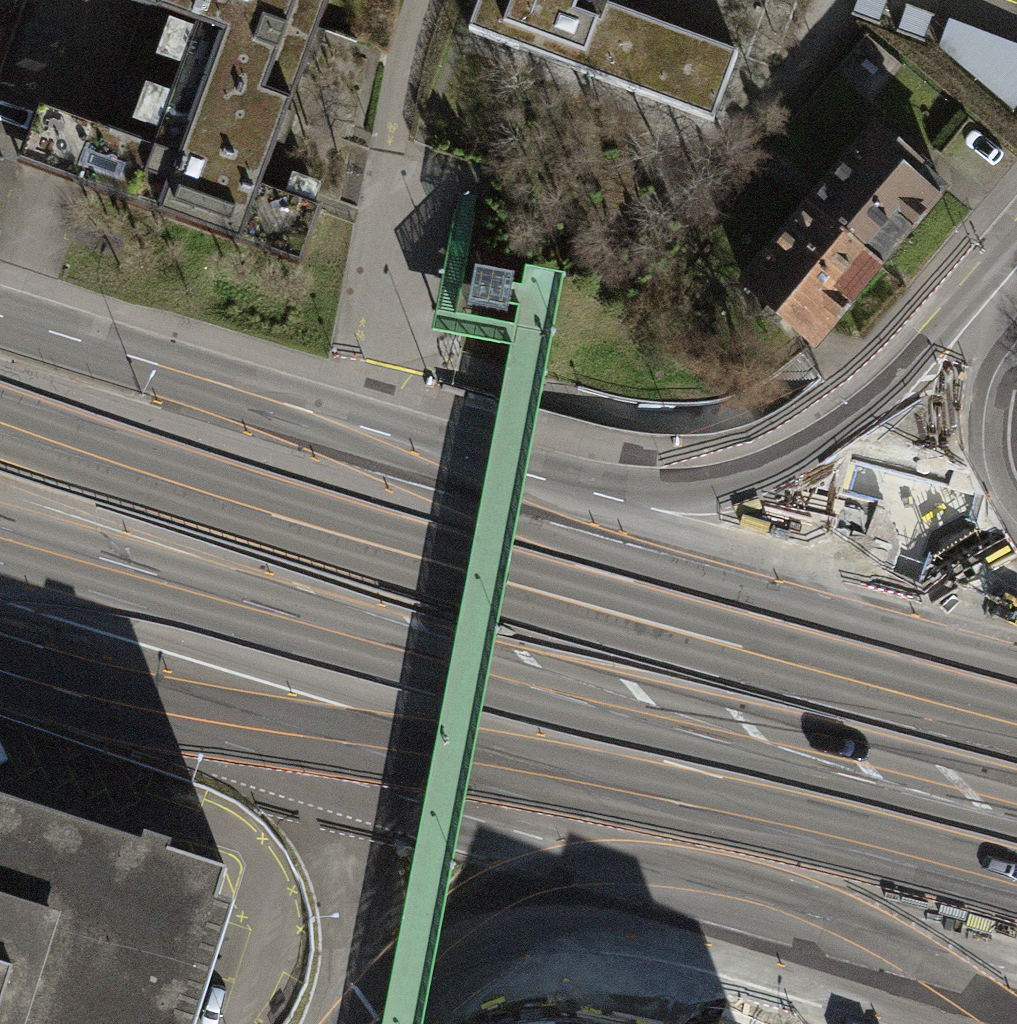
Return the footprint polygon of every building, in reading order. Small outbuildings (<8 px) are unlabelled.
[(167,72),(278,112),(297,62),(304,65),(316,33),(308,30),(319,0),(121,0),(185,23),(167,72)] [(461,31),(704,120),(728,54),(599,7),(601,0),(473,0),(461,31)] [(889,0),(859,0),(853,15),(882,26),(891,1),(889,0)] [(934,17),(906,6),(896,31),(925,42),(934,17)] [(1016,114),(1016,113),(1016,47),(953,24),(942,50),(1016,114)] [(286,115),(278,112),(167,72),(141,145),(28,105),(7,163),(291,265),(312,208),(252,186),(267,144),(275,147),(286,115)] [(866,128),(801,206),(870,264),(935,187),(866,128)] [(801,206),(735,283),(804,341),(870,264),(801,206)] [(233,903),(217,898),(227,868),(169,850),(166,860),(139,851),(142,842),(0,796),(0,1023),(195,1023),(233,903)]
